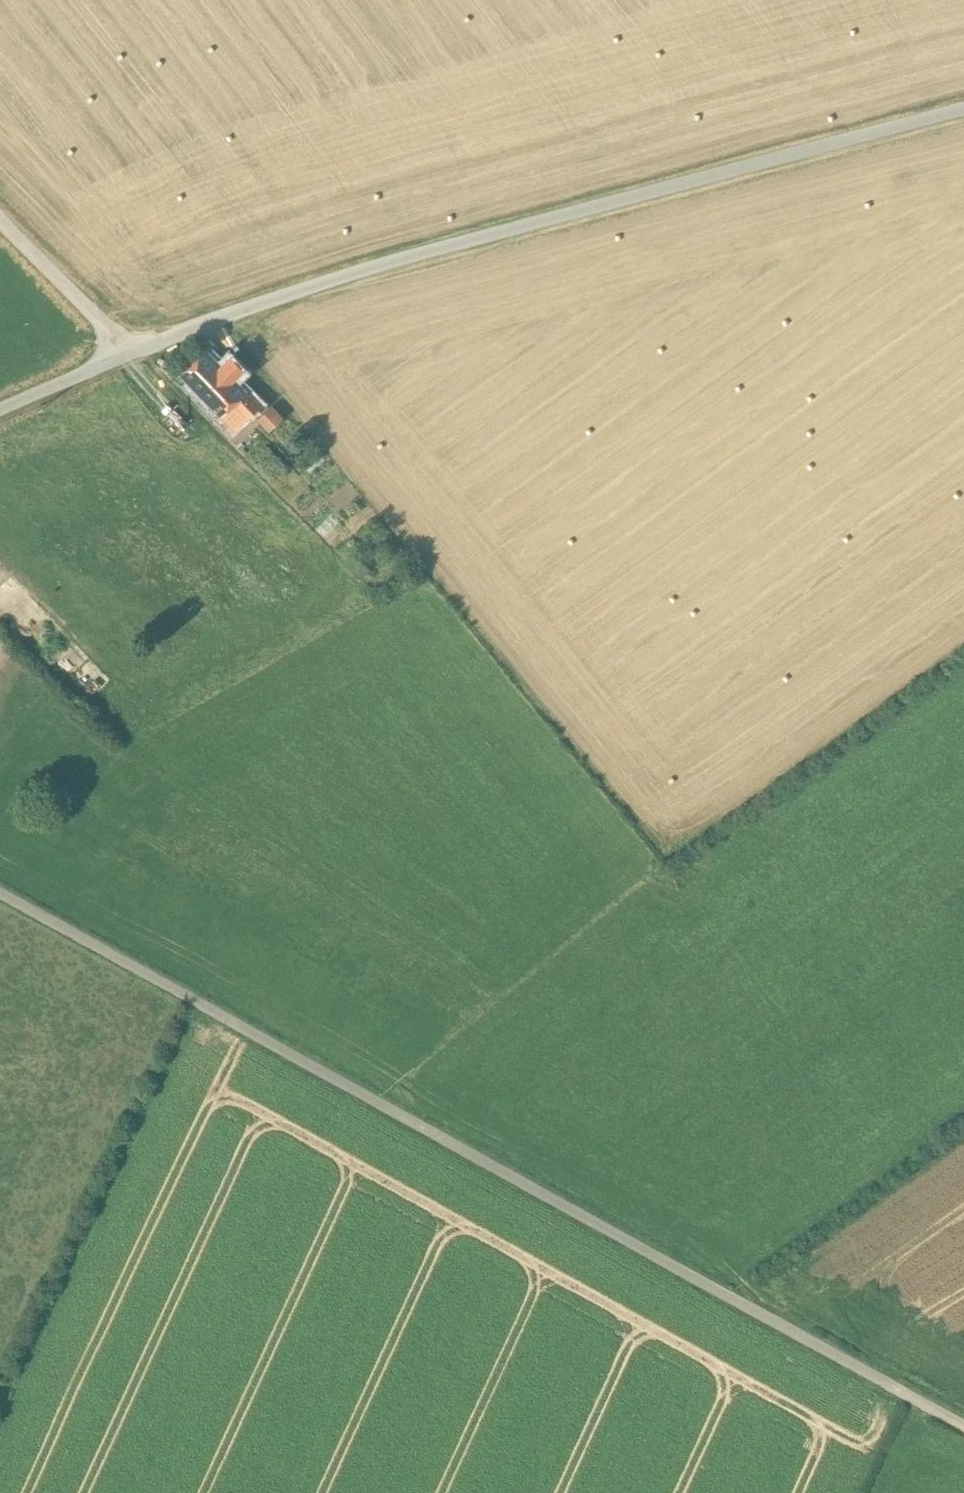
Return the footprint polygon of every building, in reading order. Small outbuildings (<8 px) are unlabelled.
[(221,365),(206,349),(180,373),(221,415),(233,403),(247,418),(261,405),(234,378),(244,369),(231,355),(221,365)] [(272,405),(257,419),(268,431),(283,417),(272,405)]
